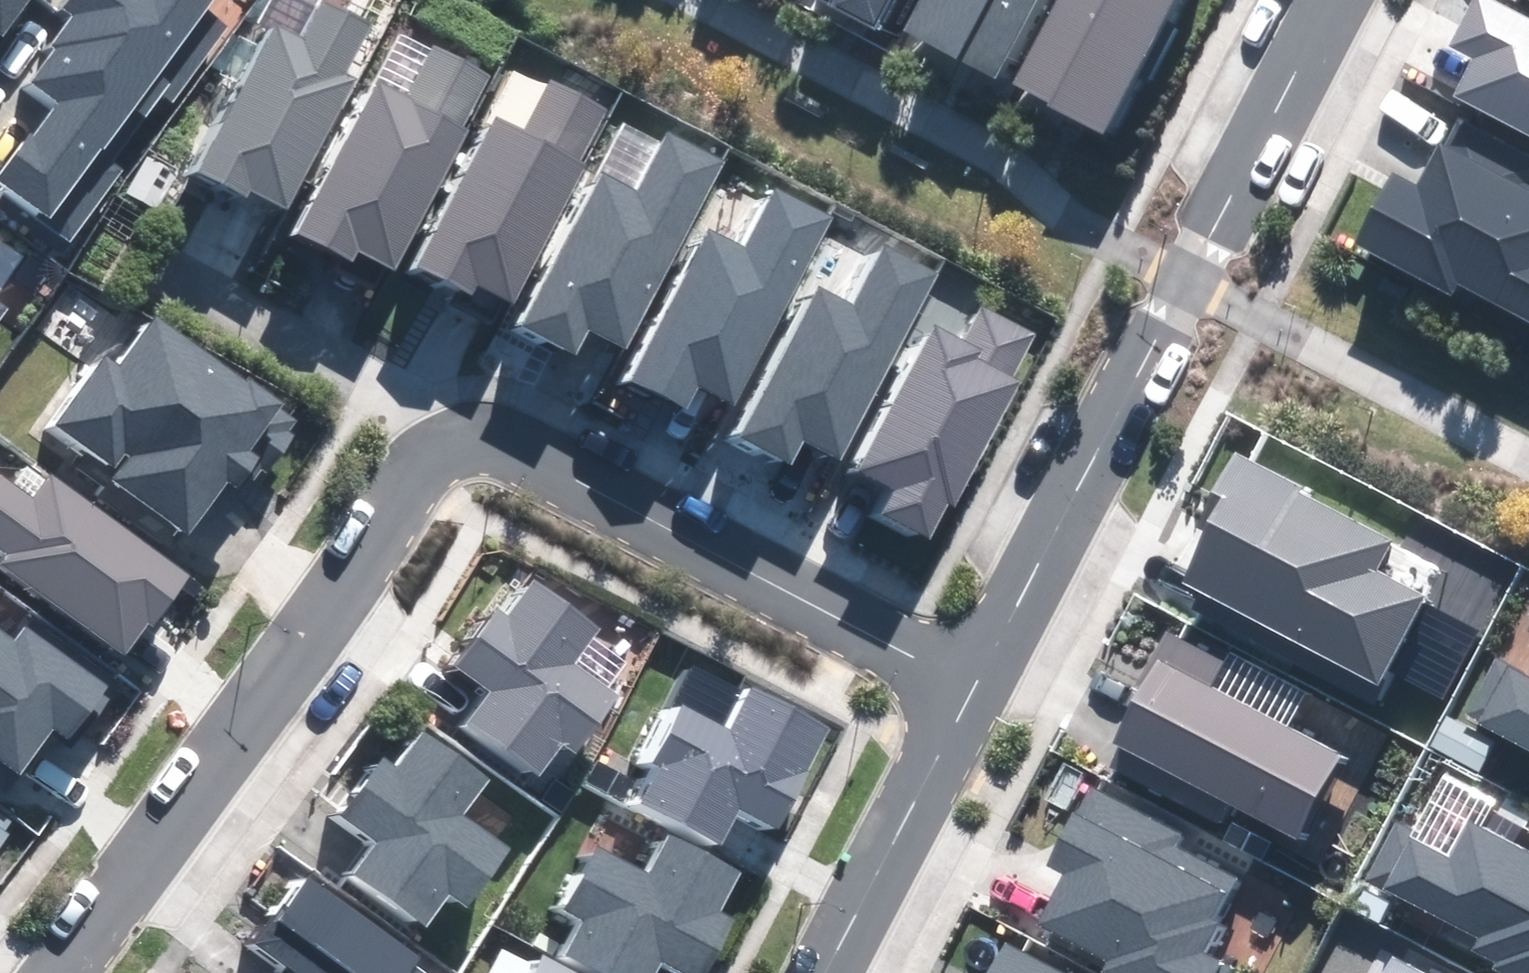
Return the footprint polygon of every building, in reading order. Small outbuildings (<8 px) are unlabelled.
[(70,238),(119,170),(110,163),(162,92),(173,100),(226,26),(202,9),(208,0),(72,0),(69,5),(81,14),(32,81),(61,102),(0,186),(0,187),(70,238)] [(2,34),(26,0),(0,0),(0,32),(2,34)] [(286,207),(354,82),(344,76),(371,25),(325,0),(321,0),(299,41),(275,28),(199,169),(248,195),(252,188),(286,207)] [(835,6),(872,25),(885,0),(838,0),(835,6)] [(908,24),(997,71),(1035,0),(921,0),(908,24)] [(1013,85),(1104,132),(1173,0),(1057,0),(1013,85)] [(1488,0),(1474,0),(1451,45),(1476,58),(1456,97),(1528,134),(1528,21),(1488,0)] [(378,84),(298,232),(353,261),(361,246),(394,264),(465,134),(459,130),(488,77),(435,48),(407,100),(378,84)] [(496,119),(416,267),(471,296),(479,281),(512,299),(583,169),(577,165),(606,112),(553,84),(525,135),(496,119)] [(607,174),(528,323),(582,351),(590,336),(623,354),(722,166),(665,137),(637,190),(607,174)] [(1357,243),(1528,331),(1528,187),(1445,144),(1420,191),(1391,176),(1357,243)] [(155,208),(177,174),(150,157),(128,191),(155,208)] [(713,233),(635,381),(689,410),(702,384),(735,401),(831,221),(774,191),(744,249),(713,233)] [(822,289),(743,438),(798,466),(805,451),(839,469),(937,281),(880,252),(852,305),(822,289)] [(8,306),(0,300),(0,317),(8,306)] [(1030,335),(985,311),(968,342),(940,327),(864,471),(899,490),(886,514),(936,540),(1018,384),(1007,378),(1030,335)] [(103,359),(58,423),(120,466),(113,477),(192,531),(228,480),(243,491),(294,416),(155,320),(120,371),(103,359)] [(1225,496),(1181,581),(1378,684),(1424,597),(1374,571),(1390,541),(1236,461),(1219,493),(1225,496)] [(0,481),(0,551),(10,558),(4,565),(134,654),(189,574),(49,478),(33,500),(1,479),(0,481)] [(601,622),(540,579),(508,622),(494,612),(456,665),(491,691),(467,723),(536,773),(559,741),(579,755),(620,699),(571,663),(601,622)] [(23,769),(53,726),(71,738),(108,685),(26,629),(17,643),(0,631),(0,754),(23,769)] [(1219,659),(1167,632),(1109,741),(1295,838),(1338,755),(1205,685),(1219,659)] [(1469,718),(1528,749),(1528,678),(1498,662),(1469,718)] [(661,765),(640,804),(719,846),(739,807),(776,827),(827,731),(749,689),(727,729),(684,707),(655,762),(661,765)] [(490,772),(430,728),(398,772),(384,762),(345,815),(381,840),(357,873),(426,923),(449,891),(468,905),(510,848),(460,812),(490,772)] [(1090,788),(1050,864),(1068,874),(1041,925),(1112,962),(1106,972),(1211,972),(1215,965),(1201,957),(1247,870),(1090,788)] [(13,825),(0,816),(0,844),(13,825)] [(1365,882),(1479,941),(1474,951),(1496,962),(1493,968),(1502,972),(1528,972),(1528,855),(1468,823),(1451,854),(1395,825),(1365,882)] [(563,953),(602,972),(653,972),(663,955),(696,972),(705,972),(733,921),(715,912),(737,872),(672,838),(651,878),(601,851),(572,907),(584,913),(563,953)] [(310,880),(261,947),(289,967),(284,972),(410,972),(420,960),(310,880)] [(1006,944),(991,972),(1062,972),(1006,944)] [(536,972),(576,972),(545,957),(536,972)] [(1393,958),(1385,972),(1422,972),(1393,958)]
